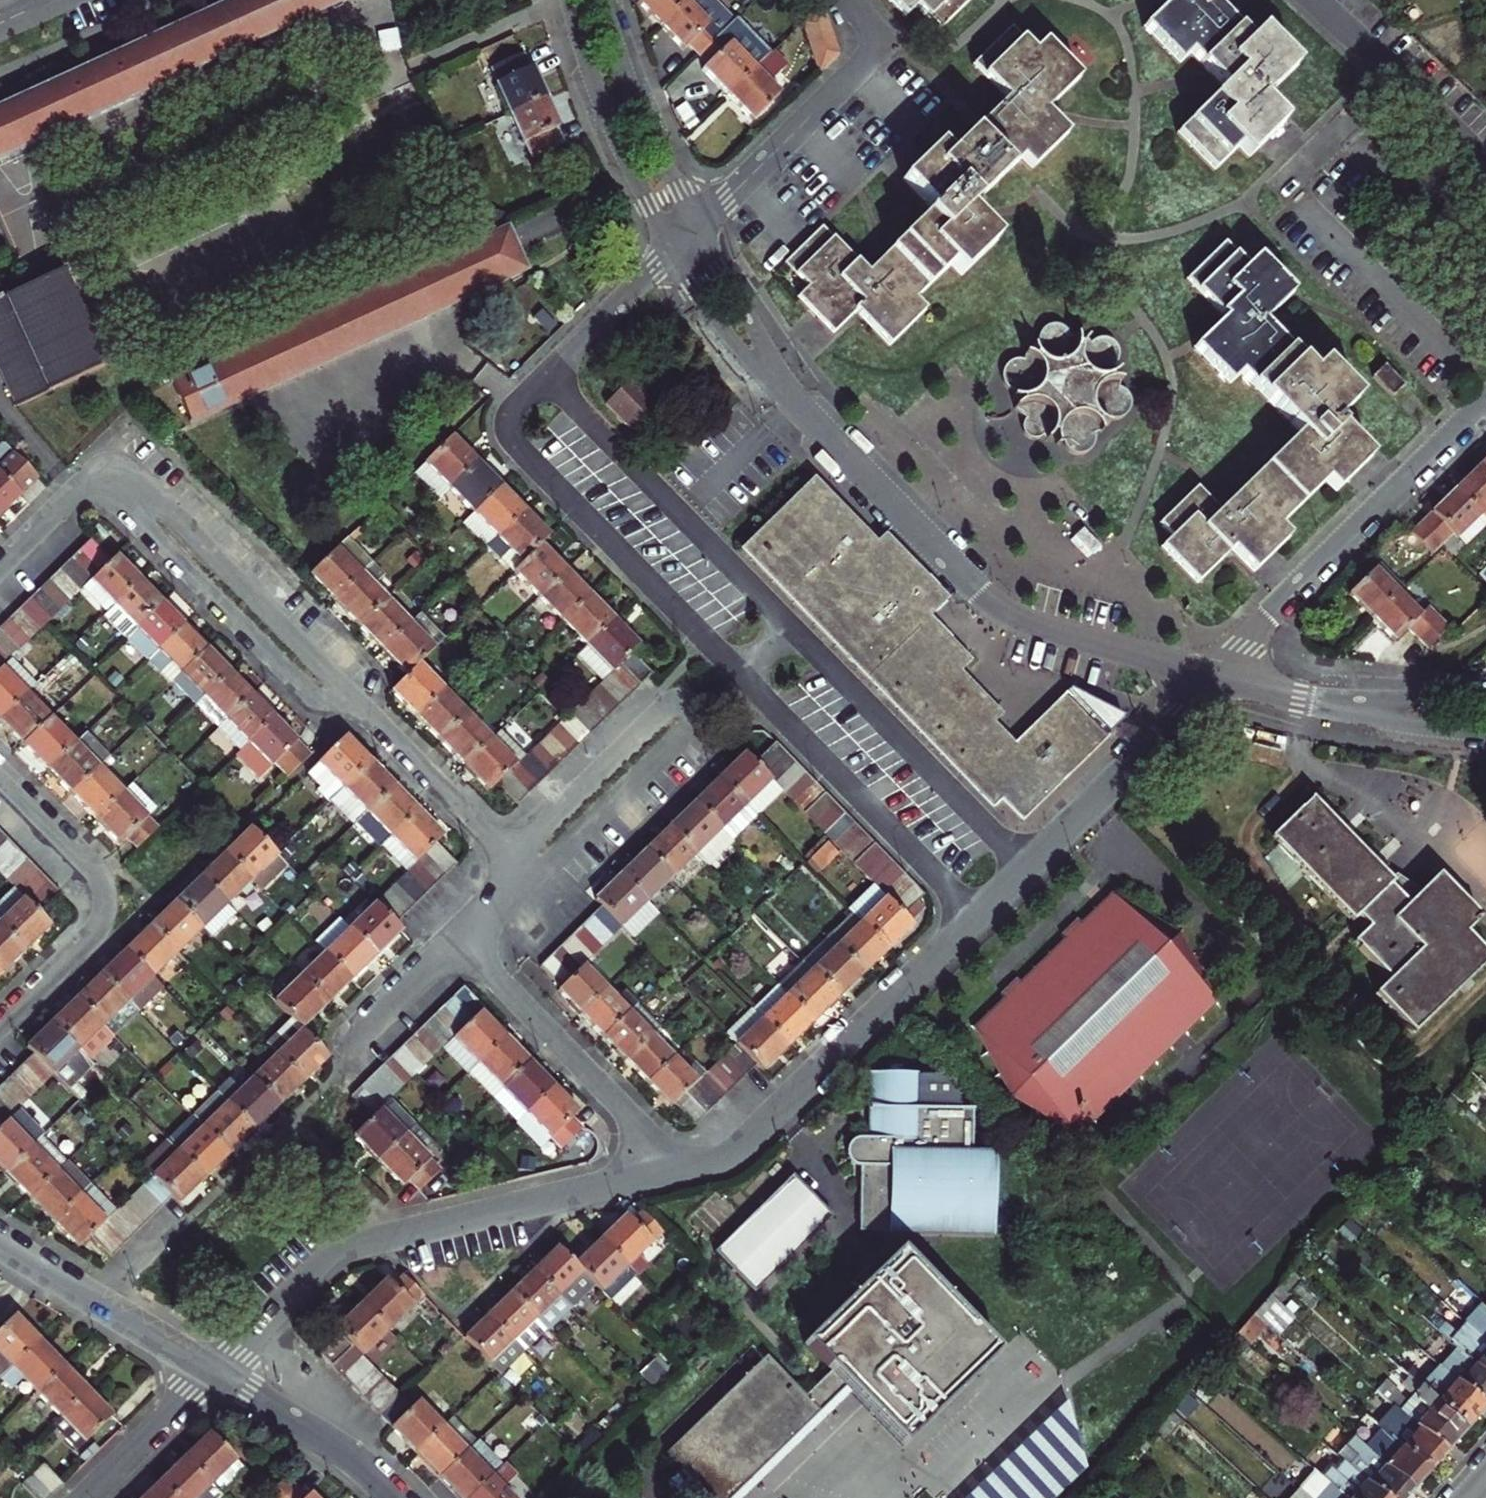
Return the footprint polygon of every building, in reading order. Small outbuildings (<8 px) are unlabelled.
[(350,0),(237,0),(0,109),(0,161),(350,0)] [(661,22),(684,0),(640,0),(661,22)] [(661,22),(685,46),(689,41),(699,51),(733,17),(716,0),(684,0),(661,22)] [(906,13),(917,2),(940,26),(967,0),(893,0),(906,13)] [(1146,24),(1180,60),(1191,50),(1226,85),(1180,129),(1217,167),(1239,145),(1249,156),(1285,121),(1263,98),(1297,65),(1262,29),(1252,39),(1214,0),(1171,0),(1146,24)] [(827,9),(824,1),(805,19),(821,70),(826,65),(815,30),(818,27),(816,20),(827,9)] [(816,20),(818,27),(815,30),(826,65),(840,51),(827,9),(816,20)] [(737,14),(733,17),(699,51),(710,62),(705,67),(729,91),(757,65),(773,50),(737,14)] [(933,208),(868,271),(823,224),(786,260),(809,284),(798,294),(835,331),(857,309),(890,344),(927,309),(916,297),(951,263),(961,273),(997,238),(968,208),(1023,154),(1034,166),(1069,132),(1046,109),(1081,75),(1047,40),(1036,51),(1012,26),(975,62),(1008,96),(950,152),(940,142),(903,178),(933,208)] [(792,64),(775,47),(773,50),(757,65),(774,82),(792,64)] [(494,85),(517,133),(524,146),(526,145),(533,159),(564,144),(557,130),(560,129),(531,69),(529,70),(528,68),(521,55),(489,70),(496,84),(494,85)] [(774,82),(757,65),(729,91),(755,118),(783,91),(774,82)] [(192,423),(527,270),(510,231),(484,242),(174,382),(192,423)] [(1329,475),(1341,488),(1351,478),(1349,476),(1373,453),(1336,417),(1359,395),(1323,359),(1313,369),(1261,318),(1291,289),(1256,255),(1245,265),(1222,241),(1186,277),(1199,290),(1203,287),(1229,313),(1195,345),(1229,380),(1240,370),(1282,412),(1285,410),(1290,408),(1292,406),(1308,423),(1300,430),(1301,431),(1253,478),(1255,481),(1240,495),(1238,493),(1221,509),(1198,485),(1161,520),(1174,534),(1164,544),(1185,566),(1190,566),(1198,580),(1233,547),(1234,548),(1249,534),(1270,554),(1290,535),(1279,523),(1329,475)] [(61,275),(10,298),(0,303),(0,377),(15,409),(104,368),(61,275)] [(1229,313),(1203,287),(1199,290),(1225,315),(1194,344),(1195,345),(1229,313)] [(1102,419),(1110,424),(1113,416),(1120,416),(1125,413),(1131,406),(1133,400),(1132,394),(1129,388),(1124,384),(1121,382),(1122,378),(1114,376),(1113,373),(1119,368),(1115,364),(1119,359),(1121,352),(1120,346),(1119,343),(1117,340),(1112,336),(1105,335),(1102,335),(1099,335),(1093,338),(1089,335),(1085,338),(1083,342),(1079,342),(1079,337),(1079,333),(1072,333),(1066,326),(1061,323),(1054,322),(1051,323),(1048,324),(1043,327),(1040,332),(1038,341),(1034,343),(1039,351),(1037,353),(1029,350),(1026,356),(1019,355),(1013,358),(1010,360),(1006,365),(1004,371),(1004,374),(1006,381),(1010,386),(1015,390),(1015,395),(1024,396),(1025,400),(1018,406),(1025,415),(1024,420),(1025,424),(1027,428),(1029,432),(1033,434),(1037,436),(1042,436),(1046,435),(1050,439),(1053,435),(1055,431),(1058,432),(1058,440),(1064,440),(1068,445),(1073,449),(1079,451),(1082,451),(1088,449),(1094,445),(1096,443),(1098,437),(1099,431),(1103,430),(1100,421),(1102,419)] [(1386,366),(1375,377),(1386,388),(1395,397),(1406,386),(1386,366)] [(660,410),(635,384),(610,408),(634,434),(660,410)] [(1285,410),(1282,412),(1300,430),(1308,423),(1292,406),(1290,408),(1285,410)] [(442,446),(414,474),(439,499),(449,489),(477,463),(452,437),(442,446)] [(39,479),(3,443),(0,446),(0,517),(39,479)] [(1373,453),(1349,476),(1351,478),(1375,455),(1373,453)] [(501,488),(477,463),(449,489),(474,514),(501,488)] [(1479,463),(1455,486),(1481,513),(1485,508),(1485,470),(1479,463)] [(878,542),(815,477),(741,548),(975,785),(984,775),(1008,752),(967,709),(975,701),(933,658),(942,649),(909,615),(925,600),(930,595),(878,542)] [(1255,481),(1253,478),(1238,493),(1240,495),(1255,481)] [(1481,513),(1455,486),(1422,519),(1443,540),(1457,554),(1485,526),(1485,518),(1481,513)] [(525,512),(501,488),(474,514),(497,539),(525,512)] [(525,512),(497,539),(487,549),(512,575),(514,573),(542,547),(551,539),(525,512)] [(463,525),(487,549),(497,539),(474,514),(463,525)] [(1432,552),(1443,540),(1422,519),(1411,529),(1432,552)] [(1249,534),(1234,548),(1255,569),(1270,554),(1249,534)] [(974,657),(932,614),(950,597),(885,535),(878,542),(930,595),(925,600),(909,615),(942,649),(933,658),(975,701),(967,709),(1008,752),(1020,741),(999,719),(1006,712),(963,668),(974,657)] [(333,602),(372,564),(348,539),(309,577),(333,602)] [(101,572),(111,562),(89,541),(80,550),(101,572)] [(567,572),(542,547),(514,573),(539,599),(567,572)] [(90,582),(101,572),(80,550),(69,561),(90,582)] [(140,582),(116,557),(111,562),(101,572),(90,582),(87,585),(111,610),(140,582)] [(1374,615),(1399,591),(1406,584),(1383,560),(1376,566),(1371,562),(1360,572),(1365,577),(1351,591),(1374,615)] [(87,585),(90,582),(69,561),(59,571),(79,593),(87,585)] [(385,579),(372,564),(333,602),(358,627),(386,600),(375,588),(385,579)] [(70,602),(79,593),(59,571),(49,581),(70,602)] [(591,597),(567,572),(539,599),(564,624),(591,597)] [(60,611),(70,602),(49,581),(39,590),(60,611)] [(125,640),(162,604),(140,582),(111,610),(104,617),(100,621),(122,643),(125,640)] [(104,617),(111,610),(87,585),(79,593),(104,617)] [(60,611),(39,590),(29,600),(50,622),(60,611)] [(1419,612),(1399,591),(1374,615),(1394,636),(1408,623),(1417,632),(1436,613),(1427,604),(1419,612)] [(615,622),(591,597),(564,624),(588,648),(615,622)] [(50,622),(29,600),(19,610),(40,631),(45,626),(50,622)] [(409,625),(386,600),(358,627),(381,651),(409,625)] [(147,663),(184,627),(162,604),(125,640),(147,663)] [(40,631),(19,610),(9,620),(30,641),(40,631)] [(1426,642),(1446,623),(1436,613),(1417,632),(1426,642)] [(381,651),(407,677),(418,666),(445,640),(420,614),(409,625),(381,651)] [(30,641),(9,620),(0,629),(0,630),(20,651),(30,641)] [(578,658),(603,684),(611,677),(621,667),(631,657),(640,648),(615,622),(588,648),(578,658)] [(179,677),(206,650),(184,627),(147,663),(157,674),(167,664),(179,677)] [(20,651),(0,630),(0,650),(10,660),(20,651)] [(0,650),(0,670),(1,670),(8,662),(10,660),(0,650)] [(171,684),(193,707),(228,672),(206,650),(179,677),(171,684)] [(641,688),(651,678),(631,657),(621,667),(641,688)] [(27,697),(35,689),(8,662),(1,670),(27,697)] [(169,686),(171,684),(179,677),(167,664),(157,674),(169,686)] [(443,692),(418,666),(407,677),(390,693),(415,719),(443,692)] [(641,688),(621,667),(611,677),(631,698),(641,688)] [(0,724),(27,697),(1,670),(0,670),(0,723),(0,724)] [(215,730),(251,695),(228,672),(193,707),(215,730)] [(611,677),(603,684),(600,687),(620,708),(631,698),(611,677)] [(620,708),(600,687),(590,697),(610,718),(620,708)] [(1020,741),(1008,752),(984,775),(1007,799),(1025,818),(1126,720),(1126,716),(1072,690),(1020,741)] [(443,692),(415,719),(439,744),(467,717),(443,692)] [(237,754),(274,718),(251,695),(215,730),(237,754)] [(51,721),(27,697),(0,724),(24,748),(51,721)] [(580,706),(600,727),(610,718),(590,697),(580,706)] [(569,717),(589,738),(600,727),(580,706),(569,717)] [(491,742),(467,717),(439,744),(463,769),(491,742)] [(560,726),(580,747),(589,738),(569,717),(565,721),(560,726)] [(261,778),(274,766),(287,780),(311,756),(274,718),(237,754),(261,778)] [(51,721),(24,748),(48,773),(76,746),(51,721)] [(560,726),(550,736),(569,757),(580,747),(560,726)] [(516,768),(519,765),(525,759),(500,733),(491,742),(516,768)] [(539,746),(559,767),(569,757),(550,736),(539,746)] [(334,797),(343,788),(369,762),(345,737),(308,773),(320,785),(316,788),(329,802),(334,797)] [(48,773),(72,798),(100,771),(107,764),(83,739),(76,746),(48,773)] [(509,775),(516,768),(491,742),(463,769),(488,795),(499,784),(509,775)] [(784,753),(774,742),(753,763),(763,773),(784,753)] [(549,777),(559,767),(539,746),(529,756),(549,777)] [(763,773),(772,782),(774,784),(795,764),(784,753),(763,773)] [(720,779),(747,806),(772,782),(763,773),(753,763),(745,755),(720,779)] [(529,756),(525,759),(519,765),(539,786),(549,777),(529,756)] [(369,762),(343,788),(367,813),(394,788),(369,762)] [(774,784),(781,792),(783,794),(804,773),(795,764),(774,784)] [(519,765),(516,768),(509,775),(529,796),(539,786),(519,765)] [(124,796),(100,771),(72,798),(97,824),(124,796)] [(814,783),(804,773),(783,794),(793,804),(814,783)] [(509,775),(499,784),(519,806),(529,796),(509,775)] [(1007,799),(984,775),(975,785),(998,808),(1007,799)] [(757,816),(747,806),(720,779),(695,803),(722,831),(732,840),(757,816)] [(772,782),(747,806),(757,816),(781,792),(774,784),(772,782)] [(814,783),(793,804),(803,814),(824,793),(814,783)] [(132,788),(124,796),(97,824),(119,847),(127,840),(137,851),(154,835),(144,824),(156,813),(132,788)] [(343,788),(334,797),(358,822),(367,813),(343,788)] [(394,788),(367,813),(391,838),(418,813),(394,788)] [(834,803),(824,793),(803,814),(813,824),(834,803)] [(1412,1038),(1485,965),(1485,959),(1463,936),(1478,922),(1435,878),(1406,907),(1390,891),(1394,887),(1309,801),(1268,842),(1351,925),(1356,920),(1366,930),(1352,945),(1389,983),(1373,998),(1412,1038)] [(670,828),(697,855),(722,831),(695,803),(670,828)] [(845,815),(834,803),(813,824),(824,835),(845,815)] [(391,838),(415,863),(425,854),(435,845),(442,838),(418,813),(391,838)] [(854,824),(845,815),(824,835),(829,841),(833,844),(854,824)] [(864,834),(854,824),(833,844),(842,854),(864,834)] [(251,828),(226,853),(252,880),(262,891),(288,866),(251,828)] [(670,828),(645,852),(673,879),(682,889),(707,865),(697,855),(670,828)] [(732,840),(722,831),(697,855),(707,865),(732,840)] [(9,841),(0,832),(0,850),(9,841)] [(873,844),(864,834),(842,854),(852,864),(873,844)] [(391,838),(382,847),(406,872),(415,863),(391,838)] [(19,852),(9,841),(0,850),(0,870),(19,852)] [(820,870),(836,851),(826,842),(809,861),(820,870)] [(873,844),(852,864),(862,874),(883,854),(873,844)] [(455,867),(435,845),(425,854),(447,876),(455,867)] [(8,883),(30,862),(19,852),(0,870),(0,875),(8,883)] [(673,879),(645,852),(621,876),(648,903),(673,879)] [(252,880),(226,853),(201,877),(227,905),(252,880)] [(447,876),(425,854),(415,863),(436,886),(447,876)] [(883,854),(862,874),(872,884),(893,863),(883,854)] [(17,893),(39,872),(30,862),(8,883),(15,891),(17,893)] [(425,896),(436,886),(415,863),(406,872),(404,874),(425,896)] [(903,874),(893,863),(872,884),(872,885),(882,895),(903,874)] [(17,893),(26,903),(49,882),(39,872),(17,893)] [(425,896),(404,874),(395,883),(416,905),(425,896)] [(913,884),(903,874),(882,895),(885,898),(892,905),(913,884)] [(623,928),(648,903),(621,876),(596,901),(602,907),(623,928)] [(227,905),(201,877),(175,902),(202,930),(227,905)] [(49,882),(26,903),(36,912),(58,891),(49,882)] [(405,916),(416,905),(395,883),(384,893),(405,916)] [(922,894),(913,884),(892,905),(901,914),(918,898),(922,894)] [(885,898),(882,895),(872,885),(849,909),(852,912),(861,921),(885,898)] [(15,891),(0,906),(0,925),(25,951),(50,927),(36,912),(26,903),(17,893),(15,891)] [(405,916),(384,893),(373,903),(395,926),(405,916)] [(892,905),(885,898),(861,921),(889,949),(912,926),(910,923),(927,906),(918,898),(901,914),(892,905)] [(202,930),(175,902),(149,928),(176,955),(202,930)] [(1215,1008),(1177,939),(1112,902),(1079,934),(1074,928),(1060,941),(1066,947),(1021,990),(1015,984),(999,1000),(1005,1006),(975,1035),(1013,1103),(1079,1140),(1215,1008)] [(402,933),(395,926),(373,903),(348,927),(377,957),(402,933)] [(648,903),(623,928),(632,938),(658,912),(648,903)] [(227,905),(202,930),(211,938),(236,914),(227,905)] [(613,938),(623,928),(602,907),(592,917),(613,938)] [(852,912),(827,936),(864,974),(889,949),(861,921),(852,912)] [(592,938),(602,948),(613,938),(592,917),(582,927),(592,938)] [(323,952),(348,927),(339,918),(314,942),(323,952)] [(25,951),(0,925),(0,973),(1,974),(25,951)] [(348,927),(323,952),(351,981),(377,957),(348,927)] [(572,937),(592,958),(602,948),(592,938),(582,927),(572,937)] [(152,979),(176,955),(149,928),(124,952),(152,979)] [(864,974),(827,936),(801,961),(838,999),(864,974)] [(586,964),(592,958),(572,937),(562,947),(582,968),(586,964)] [(582,968),(562,947),(551,957),(571,978),(582,968)] [(138,1015),(163,991),(152,979),(124,952),(100,976),(138,1015)] [(351,981),(323,952),(298,975),(327,1005),(351,981)] [(551,957),(541,967),(561,988),(571,978),(551,957)] [(801,961),(777,985),(815,1022),(838,999),(801,961)] [(558,991),(582,1016),(610,989),(586,964),(582,968),(571,978),(561,988),(558,991)] [(294,1022),(301,1030),(327,1005),(298,975),(272,1000),(294,1022)] [(113,1039),(138,1015),(100,976),(75,1001),(113,1039)] [(815,1022),(777,985),(753,1009),(790,1046),(815,1022)] [(582,1016),(605,1039),(632,1011),(610,989),(582,1016)] [(478,1067),(506,1040),(480,1014),(483,1011),(464,990),(453,1000),(474,1021),(463,1031),(453,1041),(444,1050),(469,1076),(478,1067)] [(474,1021),(453,1000),(443,1011),(463,1031),(474,1021)] [(75,1001),(50,1024),(89,1063),(113,1039),(75,1001)] [(664,1025),(642,1002),(632,1011),(605,1039),(627,1061),(655,1034),(664,1025)] [(753,1009),(727,1034),(736,1044),(757,1065),(764,1072),(790,1046),(753,1009)] [(463,1031),(443,1011),(432,1021),(453,1041),(463,1031)] [(444,1050),(453,1041),(432,1021),(422,1031),(442,1052),(444,1050)] [(329,1058),(301,1030),(294,1022),(268,1047),(275,1054),(304,1083),(329,1058)] [(50,1024),(25,1049),(32,1056),(54,1078),(64,1088),(89,1063),(50,1024)] [(442,1052),(422,1031),(412,1040),(433,1061),(442,1052)] [(182,1041),(175,1034),(166,1042),(174,1050),(182,1041)] [(650,1085),(678,1057),(655,1034),(627,1061),(650,1085)] [(433,1061),(412,1040),(402,1050),(423,1071),(433,1061)] [(529,1064),(506,1040),(478,1067),(501,1091),(529,1064)] [(204,1052),(195,1043),(184,1053),(194,1062),(204,1052)] [(757,1065),(736,1044),(726,1054),(747,1075),(757,1065)] [(423,1071),(402,1050),(391,1060),(412,1081),(417,1077),(423,1071)] [(251,1078),(280,1107),(304,1083),(275,1054),(251,1078)] [(747,1075),(726,1054),(717,1064),(737,1084),(747,1075)] [(44,1088),(54,1078),(32,1056),(22,1066),(44,1088)] [(701,1080),(678,1057),(650,1085),(672,1108),(677,1104),(687,1093),(697,1084),(701,1080)] [(412,1081),(391,1060),(381,1070),(402,1091),(412,1081)] [(175,1069),(169,1063),(158,1074),(164,1080),(175,1069)] [(526,1116),(554,1089),(529,1064),(501,1091),(493,1100),(517,1125),(526,1116)] [(737,1084),(717,1064),(706,1074),(727,1095),(737,1084)] [(44,1088),(22,1066),(12,1076),(33,1098),(44,1088)] [(478,1067),(469,1076),(493,1100),(501,1091),(478,1067)] [(402,1091),(381,1070),(371,1080),(392,1101),(402,1091)] [(706,1074),(701,1080),(697,1084),(718,1104),(727,1095),(706,1074)] [(853,1168),(857,1170),(861,1170),(859,1234),(996,1238),(999,1156),(973,1155),(975,1113),(918,1112),(919,1076),(871,1075),(869,1141),(860,1141),(853,1143),(849,1148),(846,1154),(847,1160),(849,1165),(853,1168)] [(23,1108),(33,1098),(12,1076),(2,1085),(23,1108)] [(280,1107),(251,1078),(238,1091),(228,1081),(217,1093),(255,1131),(280,1107)] [(392,1101),(371,1080),(362,1089),(382,1111),(388,1105),(392,1101)] [(718,1104),(697,1084),(687,1093),(708,1114),(718,1104)] [(0,1087),(0,1105),(12,1118),(16,1114),(23,1108),(2,1085),(0,1087)] [(382,1111),(362,1089),(351,1100),(372,1121),(382,1111)] [(573,1120),(579,1115),(554,1089),(526,1116),(551,1141),(563,1153),(584,1132),(573,1120)] [(217,1093),(191,1117),(230,1156),(255,1131),(217,1093)] [(708,1114),(687,1093),(677,1104),(697,1125),(708,1114)] [(0,1105),(0,1124),(3,1127),(12,1118),(0,1105)] [(388,1105),(382,1111),(372,1121),(352,1140),(377,1165),(413,1130),(388,1105)] [(89,1123),(78,1112),(71,1119),(82,1130),(89,1123)] [(16,1114),(12,1118),(3,1127),(0,1130),(0,1169),(6,1176),(43,1140),(16,1114)] [(551,1141),(526,1116),(517,1125),(515,1127),(540,1152),(551,1141)] [(230,1156),(191,1117),(166,1142),(205,1181),(230,1156)] [(131,1135),(124,1127),(116,1135),(123,1143),(131,1135)] [(438,1156),(413,1130),(377,1165),(402,1191),(409,1184),(420,1195),(441,1174),(431,1163),(438,1156)] [(30,1201),(67,1164),(43,1140),(6,1176),(30,1201)] [(166,1142),(141,1167),(153,1179),(173,1199),(179,1205),(205,1181),(166,1142)] [(535,1164),(520,1160),(518,1171),(532,1175),(535,1164)] [(92,1189),(67,1164),(30,1201),(54,1226),(81,1199),(92,1189)] [(162,1210),(173,1199),(153,1179),(142,1189),(162,1210)] [(716,1253),(738,1276),(754,1292),(830,1218),(793,1179),(739,1232),(716,1253)] [(111,1218),(115,1214),(92,1189),(81,1199),(104,1224),(111,1218)] [(132,1199),(151,1219),(162,1210),(142,1189),(132,1199)] [(101,1228),(104,1224),(81,1199),(54,1226),(77,1250),(92,1236),(101,1228)] [(151,1219),(132,1199),(122,1208),(142,1228),(151,1219)] [(142,1228),(122,1208),(115,1214),(111,1218),(131,1239),(142,1228)] [(627,1269),(637,1279),(648,1268),(639,1258),(663,1234),(642,1212),(631,1222),(625,1216),(605,1236),(600,1241),(627,1269)] [(121,1249),(131,1239),(111,1218),(104,1224),(101,1228),(121,1249)] [(1356,1234),(1345,1225),(1336,1235),(1347,1245),(1356,1234)] [(121,1249),(101,1228),(92,1236),(112,1257),(121,1249)] [(602,1294),(627,1269),(600,1241),(575,1266),(593,1285),(602,1294)] [(575,1266),(557,1248),(532,1273),(568,1310),(593,1285),(575,1266)] [(998,1355),(901,1255),(807,1345),(829,1369),(856,1397),(904,1446),(998,1355)] [(602,1294),(611,1304),(637,1279),(627,1269),(602,1294)] [(545,1331),(568,1310),(532,1273),(509,1295),(535,1321),(545,1331)] [(393,1287),(387,1281),(360,1307),(387,1335),(426,1298),(404,1276),(393,1287)] [(545,1331),(535,1321),(509,1295),(486,1317),(512,1343),(522,1353),(545,1331)] [(1280,1339),(1297,1321),(1271,1298),(1255,1317),(1267,1328),(1280,1339)] [(1485,1307),(1483,1306),(1466,1325),(1485,1343),(1485,1308),(1485,1307)] [(336,1331),(340,1336),(352,1348),(363,1359),(387,1335),(360,1307),(336,1331)] [(35,1335),(16,1315),(0,1331),(0,1369),(35,1335)] [(512,1343),(486,1317),(464,1338),(490,1365),(512,1343)] [(1251,1346),(1267,1328),(1255,1317),(1239,1335),(1251,1346)] [(1466,1325),(1458,1335),(1447,1325),(1439,1334),(1456,1350),(1485,1376),(1485,1343),(1466,1325)] [(32,1385),(59,1358),(35,1335),(0,1369),(0,1380),(11,1391),(15,1386),(23,1393),(32,1385)] [(319,1356),(331,1368),(352,1348),(340,1336),(319,1356)] [(500,1375),(522,1353),(512,1343),(490,1365),(499,1374),(500,1375)] [(331,1368),(341,1379),(363,1359),(352,1348),(331,1368)] [(1485,1410),(1485,1409),(1485,1376),(1456,1350),(1440,1368),(1485,1410)] [(32,1385),(57,1410),(83,1384),(59,1358),(32,1385)] [(672,1372),(658,1358),(640,1375),(654,1389),(672,1372)] [(341,1379),(351,1389),(373,1369),(363,1359),(341,1379)] [(768,1360),(737,1390),(781,1440),(814,1408),(802,1395),(768,1360)] [(1427,1382),(1405,1363),(1399,1369),(1467,1430),(1485,1410),(1440,1368),(1427,1382)] [(361,1399),(383,1379),(373,1369),(351,1389),(361,1399)] [(802,1395),(814,1408),(781,1440),(721,1497),(750,1497),(856,1397),(829,1369),(802,1395)] [(1446,1455),(1467,1430),(1399,1369),(1392,1376),(1402,1385),(1412,1394),(1404,1402),(1399,1397),(1400,1396),(1396,1392),(1386,1383),(1376,1392),(1395,1409),(1446,1455)] [(1392,1376),(1386,1383),(1396,1392),(1402,1385),(1392,1376)] [(361,1399),(371,1409),(393,1390),(383,1379),(361,1399)] [(511,1387),(503,1379),(496,1386),(504,1394),(511,1387)] [(83,1384),(57,1410),(46,1420),(78,1451),(114,1415),(83,1384)] [(380,1419),(402,1398),(393,1390),(371,1409),(380,1419)] [(709,1497),(721,1497),(781,1440),(737,1390),(669,1456),(680,1467),(709,1497)] [(1186,1419),(1200,1403),(1188,1393),(1174,1408),(1186,1419)] [(402,1398),(380,1419),(392,1430),(413,1410),(402,1398)] [(392,1430),(416,1455),(446,1426),(421,1401),(413,1410),(392,1430)] [(1389,1416),(1377,1405),(1366,1417),(1379,1427),(1389,1416)] [(1379,1427),(1385,1433),(1430,1473),(1446,1455),(1395,1409),(1389,1416),(1379,1427)] [(1167,1442),(1184,1422),(1172,1411),(1154,1431),(1167,1442)] [(605,1412),(596,1421),(603,1427),(612,1418),(605,1412)] [(482,1439),(458,1414),(446,1426),(416,1455),(441,1479),(482,1439)] [(547,1424),(539,1416),(533,1422),(541,1430),(547,1424)] [(1385,1433),(1368,1451),(1413,1492),(1430,1473),(1385,1433)] [(208,1437),(184,1461),(221,1497),(223,1497),(246,1475),(208,1437)] [(1413,1492),(1368,1451),(1353,1438),(1344,1449),(1355,1458),(1347,1467),(1382,1497),(1408,1497),(1413,1492)] [(495,1475),(505,1465),(506,1464),(482,1439),(441,1479),(459,1497),(472,1497),(495,1475)] [(1336,1457),(1347,1467),(1355,1458),(1344,1449),(1336,1457)] [(1134,1459),(1144,1468),(1153,1458),(1143,1450),(1134,1459)] [(160,1485),(173,1497),(221,1497),(184,1461),(160,1485)] [(22,1473),(42,1493),(51,1483),(31,1464),(22,1473)] [(505,1465),(495,1475),(518,1497),(537,1497),(505,1465)] [(680,1467),(664,1482),(679,1497),(709,1497),(680,1467)] [(1323,1480),(1343,1497),(1382,1497),(1347,1467),(1336,1478),(1330,1473),(1323,1480)] [(1297,1488),(1308,1497),(1343,1497),(1323,1480),(1312,1471),(1297,1488)] [(42,1493),(22,1473),(11,1484),(25,1497),(37,1497),(42,1493)] [(495,1475),(472,1497),(518,1497),(495,1475)] [(298,1492),(287,1481),(269,1497),(292,1497),(298,1492)] [(160,1485),(147,1497),(173,1497),(160,1485)] [(1297,1488),(1288,1497),(1308,1497),(1297,1488)]
